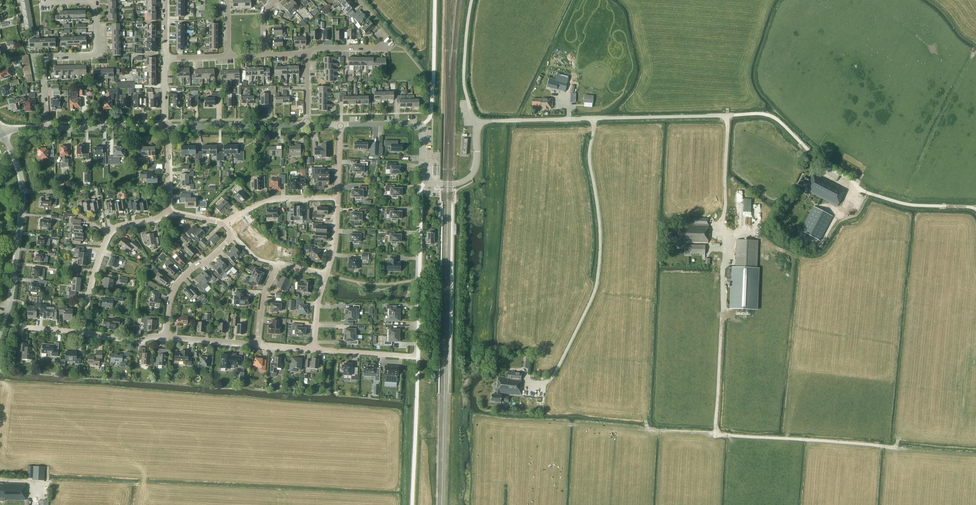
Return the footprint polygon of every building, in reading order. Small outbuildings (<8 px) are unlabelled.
[(291,0),(287,4),(294,11),(298,8),(300,9),(302,7),(297,2),(295,4),(291,0)] [(352,2),(350,0),(345,0),(338,6),(340,8),(342,6),(344,8),(352,2)] [(352,2),(344,8),(348,12),(346,14),(348,17),(350,14),(351,16),(354,13),(351,9),(355,6),(352,2)] [(294,11),(287,4),(283,8),(287,12),(285,14),(290,19),(294,15),(292,13),(294,11)] [(21,6),(22,14),(31,13),(29,5),(21,6)] [(63,22),(66,22),(66,11),(60,12),(60,15),(56,15),(56,20),(60,20),(63,20),(63,22)] [(22,14),(24,22),(32,20),(31,13),(22,14)] [(365,16),(362,13),(358,15),(356,13),(352,16),(352,18),(351,18),(352,23),(354,23),(354,24),(356,22),(359,24),(366,18),(364,17),(365,16)] [(32,20),(24,22),(25,30),(33,28),(32,20)] [(374,26),(370,22),(367,24),(367,23),(365,25),(365,26),(362,29),(366,34),(367,35),(368,35),(370,33),(370,32),(369,31),(374,26)] [(9,67),(5,68),(0,69),(0,80),(12,77),(9,67)] [(252,80),(251,76),(251,68),(245,68),(245,71),(242,71),(242,80),(245,80),(245,76),(249,76),(250,80),(252,80)] [(568,83),(550,78),(547,87),(565,91),(568,83)] [(13,89),(10,90),(9,85),(1,87),(2,89),(1,91),(2,93),(4,94),(4,96),(14,93),(13,89)] [(275,104),(282,104),(282,98),(279,98),(279,93),(276,93),(276,86),(272,86),(272,95),(275,95),(275,104)] [(116,93),(116,89),(108,89),(108,96),(107,101),(104,101),(104,109),(112,109),(112,101),(111,101),(111,100),(114,100),(114,93),(116,93)] [(374,101),(380,101),(380,93),(376,93),(376,89),(371,89),(372,93),(374,93),(374,101)] [(74,91),(71,91),(69,92),(69,96),(70,96),(70,99),(70,110),(75,110),(75,108),(80,108),(80,102),(81,102),(81,98),(77,98),(77,96),(77,91),(74,91)] [(134,94),(134,108),(142,108),(142,93),(137,94),(134,94)] [(219,93),(212,93),(212,98),(205,98),(205,107),(209,108),(209,105),(215,105),(215,99),(219,99),(219,93)] [(343,93),(339,93),(339,99),(339,101),(343,101),(343,105),(349,105),(349,97),(348,97),(346,97),(346,93),(343,93)] [(126,100),(125,95),(121,95),(122,108),(126,108),(128,108),(129,108),(129,99),(126,100)] [(181,100),(181,95),(173,95),(173,108),(180,108),(180,100),(181,100)] [(198,101),(198,95),(196,95),(195,95),(195,96),(189,96),(189,100),(187,100),(187,108),(194,108),(194,101),(198,101)] [(400,108),(406,107),(406,100),(405,100),(405,95),(397,96),(397,100),(399,100),(400,108)] [(25,103),(24,98),(18,99),(16,99),(16,98),(9,100),(9,101),(8,101),(9,105),(10,105),(11,111),(14,111),(14,112),(21,111),(21,110),(25,109),(24,103),(25,103)] [(29,100),(29,98),(26,98),(26,112),(34,112),(34,105),(35,105),(35,100),(29,100)] [(533,99),(532,107),(537,107),(537,108),(542,108),(542,109),(550,109),(551,109),(551,108),(551,100),(551,98),(550,98),(542,98),(542,99),(533,99)] [(60,109),(60,99),(51,99),(51,109),(53,111),(55,111),(56,109),(56,107),(57,107),(57,109),(60,109)] [(354,143),(354,149),(367,150),(367,143),(361,143),(361,141),(356,140),(356,143),(354,143)] [(384,141),(384,145),(391,145),(390,151),(402,152),(402,145),(396,145),(396,141),(384,141)] [(330,157),(330,144),(322,144),(322,148),(315,148),(315,155),(322,155),(322,157),(330,157)] [(80,146),(80,145),(77,145),(77,151),(76,151),(76,155),(82,155),(83,157),(86,157),(86,160),(89,160),(89,154),(86,154),(86,152),(85,152),(85,146),(80,146)] [(220,152),(220,161),(221,161),(224,161),(224,156),(227,156),(227,154),(231,154),(230,145),(224,146),(224,152),(220,152)] [(230,145),(231,154),(232,154),(234,154),(234,156),(234,158),(234,159),(235,159),(236,159),(236,160),(237,160),(237,161),(241,161),(241,160),(244,160),(244,157),(241,157),(241,151),(237,152),(237,149),(237,145),(230,145)] [(281,156),(281,145),(276,145),(276,147),(269,147),(269,156),(281,156)] [(300,148),(300,145),(295,145),(295,147),(289,147),(289,156),(300,156),(300,157),(304,157),(304,148),(300,148)] [(64,146),(62,146),(61,146),(60,146),(60,156),(62,156),(63,163),(63,167),(71,167),(71,159),(67,159),(67,156),(69,156),(69,151),(67,151),(67,146),(64,146)] [(199,160),(199,152),(195,152),(195,146),(188,146),(188,155),(192,155),(192,157),(195,157),(195,160),(199,160)] [(199,152),(199,160),(203,160),(203,158),(203,157),(206,157),(206,155),(207,155),(209,155),(209,146),(202,146),(202,151),(202,152),(199,152)] [(216,161),(220,161),(220,152),(216,152),(216,146),(209,146),(209,155),(213,155),(213,157),(216,156),(216,161)] [(124,157),(125,147),(114,147),(114,156),(114,157),(112,157),(108,157),(108,164),(115,164),(115,161),(119,161),(119,157),(122,157),(124,157)] [(148,156),(148,147),(141,147),(141,149),(138,149),(138,158),(142,158),(142,156),(148,156)] [(48,150),(48,148),(38,148),(38,154),(37,155),(37,157),(38,158),(38,159),(48,159),(48,157),(53,157),(53,150),(48,150)] [(94,154),(94,160),(94,158),(100,158),(100,160),(100,165),(101,165),(105,165),(106,165),(106,159),(105,153),(102,153),(102,148),(94,148),(94,154)] [(368,162),(361,162),(360,165),(353,165),(353,172),(357,172),(357,174),(362,174),(362,172),(364,172),(365,166),(368,166),(368,162)] [(386,162),(386,169),(390,169),(390,170),(390,172),(391,172),(391,174),(396,174),(396,172),(400,172),(400,171),(402,171),(402,166),(401,166),(394,166),(393,166),(393,162),(386,162)] [(315,179),(329,179),(329,172),(324,172),(324,168),(313,168),(312,168),(312,179),(314,179),(315,179)] [(153,171),(153,170),(149,170),(149,171),(140,171),(140,179),(147,179),(147,183),(157,183),(157,176),(153,176),(153,171)] [(180,174),(180,181),(189,180),(189,176),(193,176),(193,171),(187,171),(187,174),(180,174)] [(832,182),(813,173),(810,180),(803,177),(800,185),(809,190),(808,192),(837,206),(845,189),(832,182)] [(285,184),(285,175),(279,175),(279,179),(270,179),(270,186),(274,186),(274,190),(281,190),(281,184),(285,184)] [(265,184),(265,177),(258,177),(258,180),(254,180),(254,183),(251,183),(252,187),(254,187),(254,190),(261,190),(261,184),(265,184)] [(298,180),(298,179),(290,179),(290,186),(291,186),(291,190),(298,190),(298,186),(305,186),(304,180),(298,180)] [(315,179),(315,183),(317,183),(317,185),(315,185),(315,189),(317,189),(324,189),(324,185),(329,185),(329,179),(315,179)] [(189,184),(189,180),(180,181),(180,187),(187,186),(188,190),(193,189),(193,184),(189,184)] [(242,189),(238,184),(235,186),(236,188),(235,189),(238,193),(234,197),(237,200),(238,199),(242,203),(247,198),(240,191),(242,189)] [(367,187),(360,186),(359,190),(352,190),(352,197),(355,197),(355,199),(361,199),(361,197),(365,198),(365,191),(367,191),(367,187)] [(386,186),(385,192),(389,192),(389,195),(389,196),(390,196),(391,196),(392,196),(392,198),(397,198),(397,196),(400,196),(401,196),(402,189),(394,189),(393,189),(393,186),(386,186)] [(191,199),(191,194),(180,194),(181,202),(182,202),(182,201),(185,201),(185,207),(196,207),(195,198),(191,199)] [(230,200),(224,195),(222,197),(224,200),(216,208),(222,214),(226,209),(227,210),(230,206),(227,203),(230,200)] [(48,197),(45,197),(45,198),(41,198),(41,206),(51,207),(52,207),(52,206),(56,207),(56,205),(56,204),(56,203),(59,203),(59,199),(56,199),(52,198),(52,199),(48,198),(48,197)] [(90,204),(90,202),(89,199),(85,199),(84,202),(79,202),(79,205),(78,205),(77,208),(79,210),(80,210),(83,210),(84,212),(91,211),(90,204)] [(139,204),(138,199),(134,200),(133,201),(128,202),(130,210),(132,210),(132,211),(133,212),(140,211),(139,204)] [(119,200),(114,201),(115,211),(115,212),(122,211),(122,209),(125,209),(124,200),(119,201),(119,200)] [(140,211),(140,212),(147,211),(147,209),(150,208),(149,200),(144,201),(144,203),(139,204),(140,211)] [(95,203),(90,204),(91,211),(91,212),(98,211),(98,209),(101,209),(100,201),(95,201),(95,203)] [(115,211),(114,201),(108,201),(104,202),(105,210),(108,210),(108,212),(115,211)] [(809,214),(801,231),(820,241),(833,217),(813,207),(813,206),(811,210),(808,208),(806,213),(809,214)] [(293,217),(296,217),(296,207),(290,207),(290,212),(287,212),(287,221),(293,221),(293,217)] [(296,207),(296,217),(296,221),(305,220),(305,211),(302,212),(302,207),(296,207)] [(324,207),(320,207),(320,208),(317,208),(317,212),(314,212),(314,218),(321,218),(321,215),(327,215),(328,208),(324,208),(324,207)] [(278,214),(278,209),(267,210),(267,218),(278,217),(278,221),(282,221),(282,214),(278,214)] [(366,210),(358,209),(358,213),(351,213),(351,220),(354,220),(354,222),(359,222),(359,220),(363,221),(364,214),(365,214),(366,210)] [(394,209),(386,209),(386,215),(389,215),(389,219),(392,219),(392,221),(397,221),(397,219),(401,219),(401,212),(394,212),(394,209)] [(709,218),(690,218),(690,225),(676,225),(676,232),(667,232),(667,240),(679,241),(679,243),(683,244),(683,243),(708,243),(709,218)] [(82,234),(82,227),(80,227),(81,223),(75,223),(76,219),(71,219),(71,223),(73,223),(73,227),(71,227),(70,233),(74,233),(75,234),(75,233),(82,234)] [(51,221),(40,220),(40,221),(39,222),(39,224),(40,225),(40,227),(47,227),(47,231),(50,231),(51,221)] [(316,229),(316,233),(326,234),(327,227),(321,226),(321,223),(313,223),(313,229),(316,229)] [(195,242),(198,239),(199,239),(205,233),(200,228),(199,230),(194,225),(186,233),(193,241),(194,240),(195,241),(195,242)] [(436,237),(434,237),(434,234),(434,230),(429,230),(429,233),(429,234),(427,234),(427,239),(426,239),(426,244),(434,244),(434,241),(436,241),(436,237)] [(365,231),(358,231),(357,235),(350,234),(350,241),(353,241),(353,243),(359,244),(359,242),(361,242),(361,238),(365,238),(365,231)] [(394,231),(387,231),(387,235),(388,235),(388,242),(392,242),(391,244),(397,244),(397,242),(401,242),(401,235),(394,235),(394,231)] [(75,233),(75,234),(75,239),(73,238),(73,243),(81,244),(81,241),(83,241),(83,234),(82,234),(75,233)] [(156,250),(155,247),(158,246),(157,244),(161,243),(160,237),(156,238),(153,238),(152,234),(149,235),(149,233),(142,235),(144,242),(146,242),(147,242),(147,244),(151,244),(151,247),(152,247),(152,250),(156,250)] [(326,234),(316,233),(316,237),(313,237),(312,243),(320,243),(320,240),(326,240),(326,234)] [(219,239),(215,234),(206,242),(202,239),(199,242),(204,248),(208,245),(207,244),(210,241),(213,244),(219,239)] [(188,240),(184,235),(180,239),(185,244),(188,240)] [(46,238),(38,237),(37,244),(45,245),(48,245),(49,245),(50,239),(46,239),(46,238)] [(141,249),(139,247),(139,246),(132,241),(130,244),(123,238),(118,245),(129,252),(132,248),(136,250),(137,249),(139,251),(141,249)] [(758,241),(737,240),(735,267),(728,267),(726,270),(725,277),(727,279),(732,280),(731,309),(757,310),(758,268),(757,268),(758,241)] [(189,246),(187,244),(185,246),(187,248),(184,250),(191,257),(196,252),(189,245),(189,246)] [(705,245),(689,245),(688,253),(705,254),(705,245)] [(230,250),(237,258),(239,255),(241,257),(245,254),(240,248),(238,250),(234,246),(230,250)] [(312,247),(305,246),(305,250),(309,250),(309,252),(312,253),(311,260),(322,261),(322,251),(312,250),(312,247)] [(78,259),(86,260),(87,253),(84,253),(84,250),(75,249),(74,254),(78,255),(78,259)] [(237,258),(230,250),(226,254),(229,258),(227,260),(233,266),(236,264),(233,261),(237,258)] [(179,255),(176,251),(175,253),(178,256),(174,260),(177,263),(178,262),(181,266),(186,261),(180,254),(179,255)] [(44,254),(35,253),(34,261),(43,262),(46,262),(47,262),(48,258),(47,257),(46,257),(46,254),(44,254)] [(161,261),(167,256),(164,253),(159,259),(161,261)] [(123,258),(116,256),(115,259),(111,258),(109,265),(116,268),(119,260),(122,261),(123,258)] [(396,257),(390,257),(390,263),(387,263),(387,271),(400,272),(400,263),(396,263),(396,257)] [(360,258),(349,258),(349,261),(348,269),(353,269),(353,268),(359,269),(360,258)] [(86,260),(78,259),(77,263),(73,263),(73,268),(80,269),(81,266),(86,266),(86,260)] [(173,264),(168,260),(165,264),(168,266),(165,270),(172,276),(176,271),(171,266),(173,264)] [(220,260),(216,263),(223,271),(225,273),(226,274),(228,271),(230,270),(234,274),(237,272),(233,267),(227,261),(224,263),(220,260)] [(216,263),(212,267),(216,271),(214,273),(220,279),(222,277),(221,277),(225,273),(223,271),(216,263)] [(252,276),(261,280),(262,279),(264,275),(263,275),(264,274),(258,271),(259,268),(252,265),(249,270),(253,272),(252,276)] [(42,269),(33,268),(32,276),(41,277),(41,276),(43,277),(45,269),(42,269)] [(157,281),(165,286),(168,280),(163,277),(162,276),(164,274),(159,270),(156,274),(156,275),(159,277),(159,278),(157,281)] [(199,275),(206,283),(210,279),(213,282),(216,279),(210,272),(207,275),(204,271),(199,275)] [(72,280),(72,285),(80,286),(81,279),(77,278),(78,275),(71,274),(70,280),(72,280)] [(117,277),(109,275),(108,278),(104,278),(102,288),(112,289),(114,282),(116,282),(117,277)] [(199,275),(195,279),(198,282),(199,284),(197,287),(202,292),(205,290),(209,286),(206,283),(199,275)] [(261,280),(252,276),(250,279),(246,278),(244,283),(252,286),(253,283),(259,286),(259,285),(260,285),(262,281),(261,281),(261,280)] [(281,276),(276,287),(284,290),(289,280),(281,276)] [(46,281),(39,280),(38,284),(31,283),(31,284),(30,287),(30,289),(30,290),(30,292),(42,293),(43,287),(46,287),(46,281)] [(312,282),(304,281),(304,283),(298,282),(297,290),(303,290),(303,292),(311,293),(312,282)] [(80,286),(72,285),(71,289),(67,289),(66,292),(69,292),(69,295),(76,295),(76,292),(80,292),(80,286)] [(190,289),(188,286),(183,291),(190,298),(192,296),(195,299),(199,294),(193,287),(190,289)] [(245,290),(237,289),(236,296),(234,296),(234,304),(240,304),(240,305),(245,305),(248,305),(249,297),(245,297),(244,296),(245,290)] [(159,293),(152,292),(151,298),(149,306),(159,308),(160,300),(158,300),(159,293)] [(113,300),(103,299),(101,307),(112,308),(113,300)] [(285,302),(277,301),(277,304),(271,304),(270,310),(274,311),(273,312),(277,312),(277,311),(281,311),(281,307),(284,307),(285,302)] [(36,313),(40,313),(41,304),(34,304),(34,306),(28,306),(27,317),(36,318),(36,313)] [(41,304),(40,313),(43,313),(43,319),(50,319),(51,308),(47,307),(47,305),(41,304)] [(308,305),(296,304),(296,309),(298,310),(298,313),(303,313),(303,314),(308,314),(308,310),(307,310),(308,305)] [(54,308),(51,308),(50,319),(56,320),(56,314),(60,315),(61,306),(54,305),(54,308)] [(388,315),(389,315),(400,315),(400,309),(399,309),(392,309),(392,305),(387,305),(386,309),(388,309),(388,315)] [(61,306),(60,315),(63,315),(63,320),(72,321),(73,310),(67,309),(67,306),(61,306)] [(345,308),(345,315),(357,315),(357,309),(359,309),(359,306),(353,306),(353,309),(346,309),(346,308),(345,308)] [(188,316),(182,315),(182,318),(175,317),(175,326),(181,326),(181,324),(187,324),(188,316)] [(400,315),(389,315),(389,321),(386,321),(386,324),(392,324),(392,321),(399,321),(399,322),(400,315)] [(150,318),(142,317),(142,322),(144,323),(144,329),(155,330),(155,324),(156,324),(156,320),(150,320),(150,318)] [(120,320),(113,319),(113,321),(104,319),(103,325),(109,326),(108,329),(115,330),(116,325),(119,326),(120,320)] [(238,319),(233,319),(233,326),(237,326),(236,334),(243,335),(243,330),(244,330),(245,325),(237,324),(238,319)] [(280,320),(273,320),(272,325),(269,325),(268,333),(280,334),(280,326),(279,326),(280,320)] [(205,323),(197,322),(197,332),(204,332),(205,323)] [(300,324),(293,323),(292,330),(295,330),(295,335),(298,335),(298,336),(302,336),(302,335),(305,336),(306,329),(300,328),(300,324)] [(387,336),(399,336),(399,330),(391,330),(391,327),(387,327),(387,330),(387,336)] [(357,335),(356,335),(344,335),(344,341),(345,341),(352,341),(352,344),(358,344),(358,341),(357,341),(357,335)] [(399,336),(387,336),(387,341),(384,341),(384,345),(391,345),(391,342),(399,342),(399,336)] [(26,343),(19,343),(18,351),(22,352),(22,359),(32,360),(32,348),(37,348),(26,347),(26,343)] [(54,345),(43,345),(42,348),(42,353),(41,356),(46,357),(46,354),(52,354),(52,356),(58,357),(58,350),(54,350),(54,345)] [(145,348),(140,347),(139,359),(142,360),(142,364),(149,365),(150,354),(145,353),(145,348)] [(167,348),(166,348),(165,349),(159,349),(158,356),(156,358),(156,361),(153,363),(154,363),(153,365),(154,366),(157,366),(158,365),(163,366),(164,367),(166,367),(166,366),(167,364),(166,363),(166,359),(167,358),(167,356),(168,356),(167,354),(166,354),(165,354),(166,353),(168,351),(168,350),(167,348)] [(66,352),(65,359),(65,361),(75,362),(75,363),(80,364),(81,357),(77,357),(77,351),(73,351),(73,353),(66,352)] [(189,351),(183,351),(182,353),(175,352),(174,361),(185,362),(185,365),(191,365),(192,359),(188,358),(189,351)] [(102,352),(96,352),(96,357),(88,356),(88,364),(94,364),(93,366),(99,366),(100,363),(102,363),(102,352)] [(118,353),(115,353),(115,354),(111,354),(110,362),(110,366),(112,366),(114,363),(118,363),(118,364),(120,364),(119,367),(127,367),(128,358),(122,358),(122,355),(118,354),(118,353)] [(236,353),(231,353),(231,355),(221,354),(221,363),(219,365),(220,367),(220,368),(230,369),(230,364),(241,365),(241,357),(236,356),(236,353)] [(211,356),(206,356),(206,357),(200,356),(199,362),(198,362),(197,367),(202,368),(202,366),(208,367),(209,360),(210,360),(211,356)] [(260,357),(255,357),(255,358),(255,361),(254,361),(254,362),(253,362),(253,366),(257,366),(257,368),(261,368),(261,370),(265,371),(266,360),(262,360),(262,359),(260,359),(260,357)] [(303,358),(295,357),(295,359),(292,358),(292,363),(290,363),(290,371),(297,371),(297,370),(300,370),(301,366),(302,367),(303,358)] [(270,372),(271,372),(270,377),(275,377),(276,374),(277,368),(282,368),(282,364),(280,363),(281,358),(275,358),(274,365),(271,365),(270,372)] [(318,359),(312,359),(312,362),(310,361),(306,360),(305,367),(309,367),(311,367),(311,368),(317,369),(318,365),(320,365),(320,361),(318,360),(318,359)] [(343,370),(343,375),(353,376),(353,380),(357,381),(357,374),(353,373),(354,368),(351,368),(352,364),(344,363),(344,365),(342,365),(341,370),(343,370)] [(375,365),(363,365),(363,373),(366,373),(368,373),(367,376),(375,377),(375,381),(379,381),(380,369),(376,368),(376,365),(375,365)] [(396,383),(397,375),(398,375),(398,367),(385,366),(384,374),(385,375),(385,382),(396,383)] [(508,372),(508,378),(521,380),(522,372),(511,371),(511,373),(508,372)] [(521,395),(521,380),(508,378),(498,377),(497,395),(492,394),(492,401),(501,402),(502,400),(504,400),(506,403),(508,403),(509,397),(502,396),(502,395),(500,395),(500,393),(521,395)] [(45,467),(28,466),(27,478),(33,478),(33,480),(44,481),(45,467)] [(3,483),(3,484),(0,484),(0,499),(25,500),(26,484),(3,483)]
